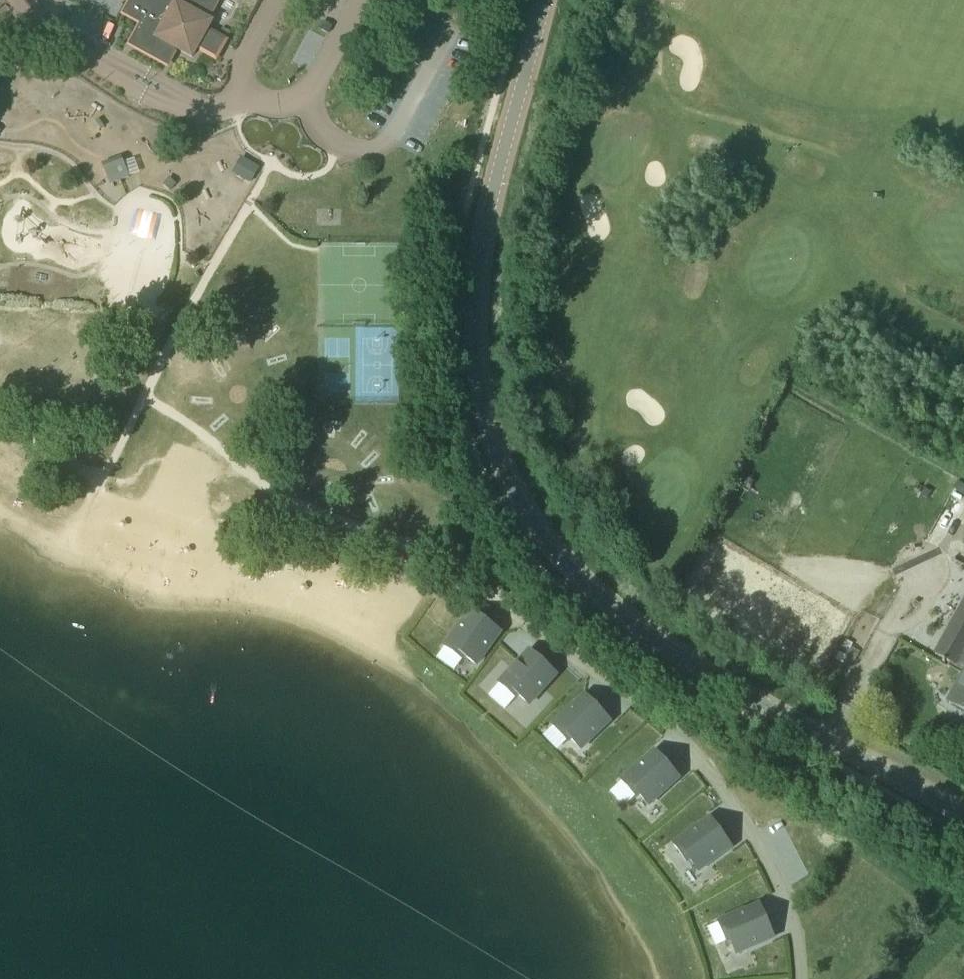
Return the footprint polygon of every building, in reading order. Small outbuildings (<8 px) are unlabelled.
[(220,0),(140,0),(129,19),(147,29),(135,50),(168,68),(176,54),(194,64),(200,52),(206,54),(212,42),(207,39),(214,27),(207,24),(220,0)] [(329,33),(333,25),(323,21),(322,22),(319,29),(329,33)] [(246,158),(237,175),(250,182),(259,166),(246,158)] [(124,160),(105,166),(110,184),(129,177),(124,160)] [(138,208),(132,232),(148,236),(154,212),(138,208)] [(186,537),(199,500),(155,485),(142,523),(186,537)] [(950,663),(948,667),(959,673),(963,664),(963,604),(936,654),(944,659),(943,661),(945,663),(947,660),(950,663)] [(467,627),(462,624),(445,647),(463,659),(465,656),(477,664),(501,631),(477,614),(467,627)] [(519,662),(500,683),(516,698),(519,695),(529,704),(556,674),(534,654),(524,666),(519,662)] [(950,701),(963,710),(963,676),(950,701)] [(578,710),(574,706),(553,726),(568,741),(571,738),(581,749),(610,720),(590,699),(578,710)] [(659,755),(647,766),(643,762),(622,781),(636,797),(639,794),(649,805),(679,777),(659,755)] [(701,832),(697,827),(674,844),(687,862),(690,859),(699,871),(732,846),(714,822),(701,832)] [(762,910),(748,916),(745,911),(719,922),(728,942),(731,940),(737,953),(774,937),(762,910)]
